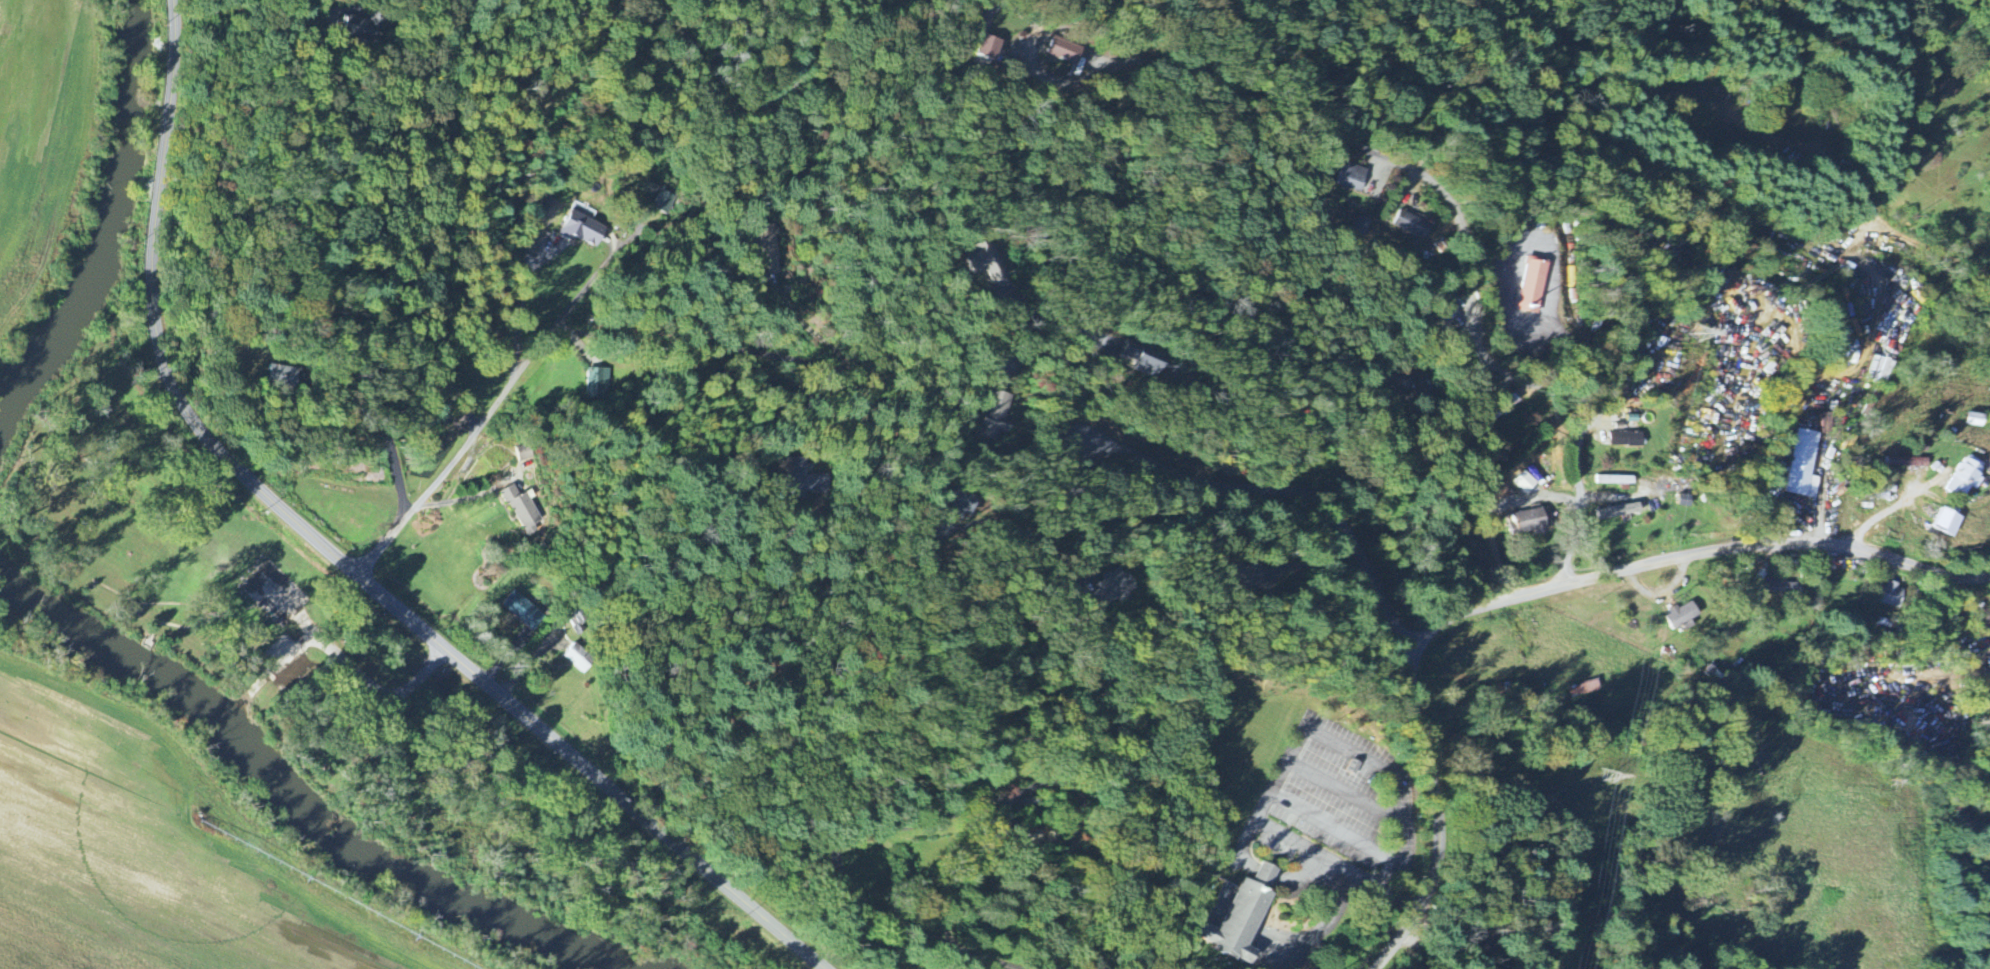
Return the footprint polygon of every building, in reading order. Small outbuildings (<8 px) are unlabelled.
[(341,36),(374,45),(381,20),(366,16),(366,20),(347,14),(341,36)] [(969,55),(986,62),(995,41),(977,34),(969,55)] [(1076,48),(1049,36),(1041,53),(1068,66),(1076,48)] [(1355,193),(1362,170),(1336,161),(1329,183),(1355,193)] [(666,215),(676,195),(661,187),(651,208),(666,215)] [(1417,241),(1425,224),(1395,210),(1387,227),(1417,241)] [(599,225),(563,214),(556,238),(592,248),(599,225)] [(1343,234),(1357,241),(1367,222),(1352,214),(1343,234)] [(1005,276),(991,245),(980,250),(979,249),(962,257),(972,279),(980,275),(984,286),(1005,276)] [(1523,256),(1544,259),(1535,311),(1514,308),(1523,256)] [(1126,370),(1151,382),(1162,357),(1124,340),(1117,357),(1129,362),(1126,370)] [(258,387),(287,388),(288,368),(258,367),(258,387)] [(612,370),(588,369),(587,399),(611,399),(612,370)] [(976,437),(998,442),(1008,395),(986,391),(976,437)] [(1795,427),(1780,492),(1810,499),(1816,477),(1807,475),(1817,432),(1795,427)] [(1605,447),(1639,447),(1639,433),(1605,433),(1605,447)] [(531,459),(526,445),(515,449),(520,463),(531,459)] [(1978,465),(1959,454),(1938,491),(1956,501),(1963,488),(1969,491),(1976,479),(1971,476),(1978,465)] [(520,540),(541,531),(523,492),(514,496),(509,485),(497,491),(520,540)] [(1686,506),(1687,496),(1675,495),(1674,506),(1686,506)] [(1925,528),(1944,538),(1954,518),(1935,508),(1925,528)] [(1509,535),(1530,531),(1530,535),(1543,533),(1539,509),(1505,515),(1509,535)] [(1091,611),(1130,590),(1119,569),(1080,590),(1091,611)] [(1879,581),(1873,602),(1895,609),(1901,587),(1879,581)] [(532,633),(545,616),(511,590),(498,606),(532,633)] [(1671,633),(1695,618),(1686,603),(1662,619),(1671,633)] [(582,674),(594,659),(573,643),(561,659),(582,674)] [(1572,699),(1596,690),(1593,680),(1569,689),(1572,699)] [(1213,930),(1194,921),(1185,940),(1229,960),(1229,959),(1242,965),(1248,951),(1242,948),(1268,895),(1262,892),(1272,871),(1256,863),(1247,883),(1237,879),(1213,930)] [(1249,951),(1261,927),(1254,924),(1242,948),(1249,951)]
